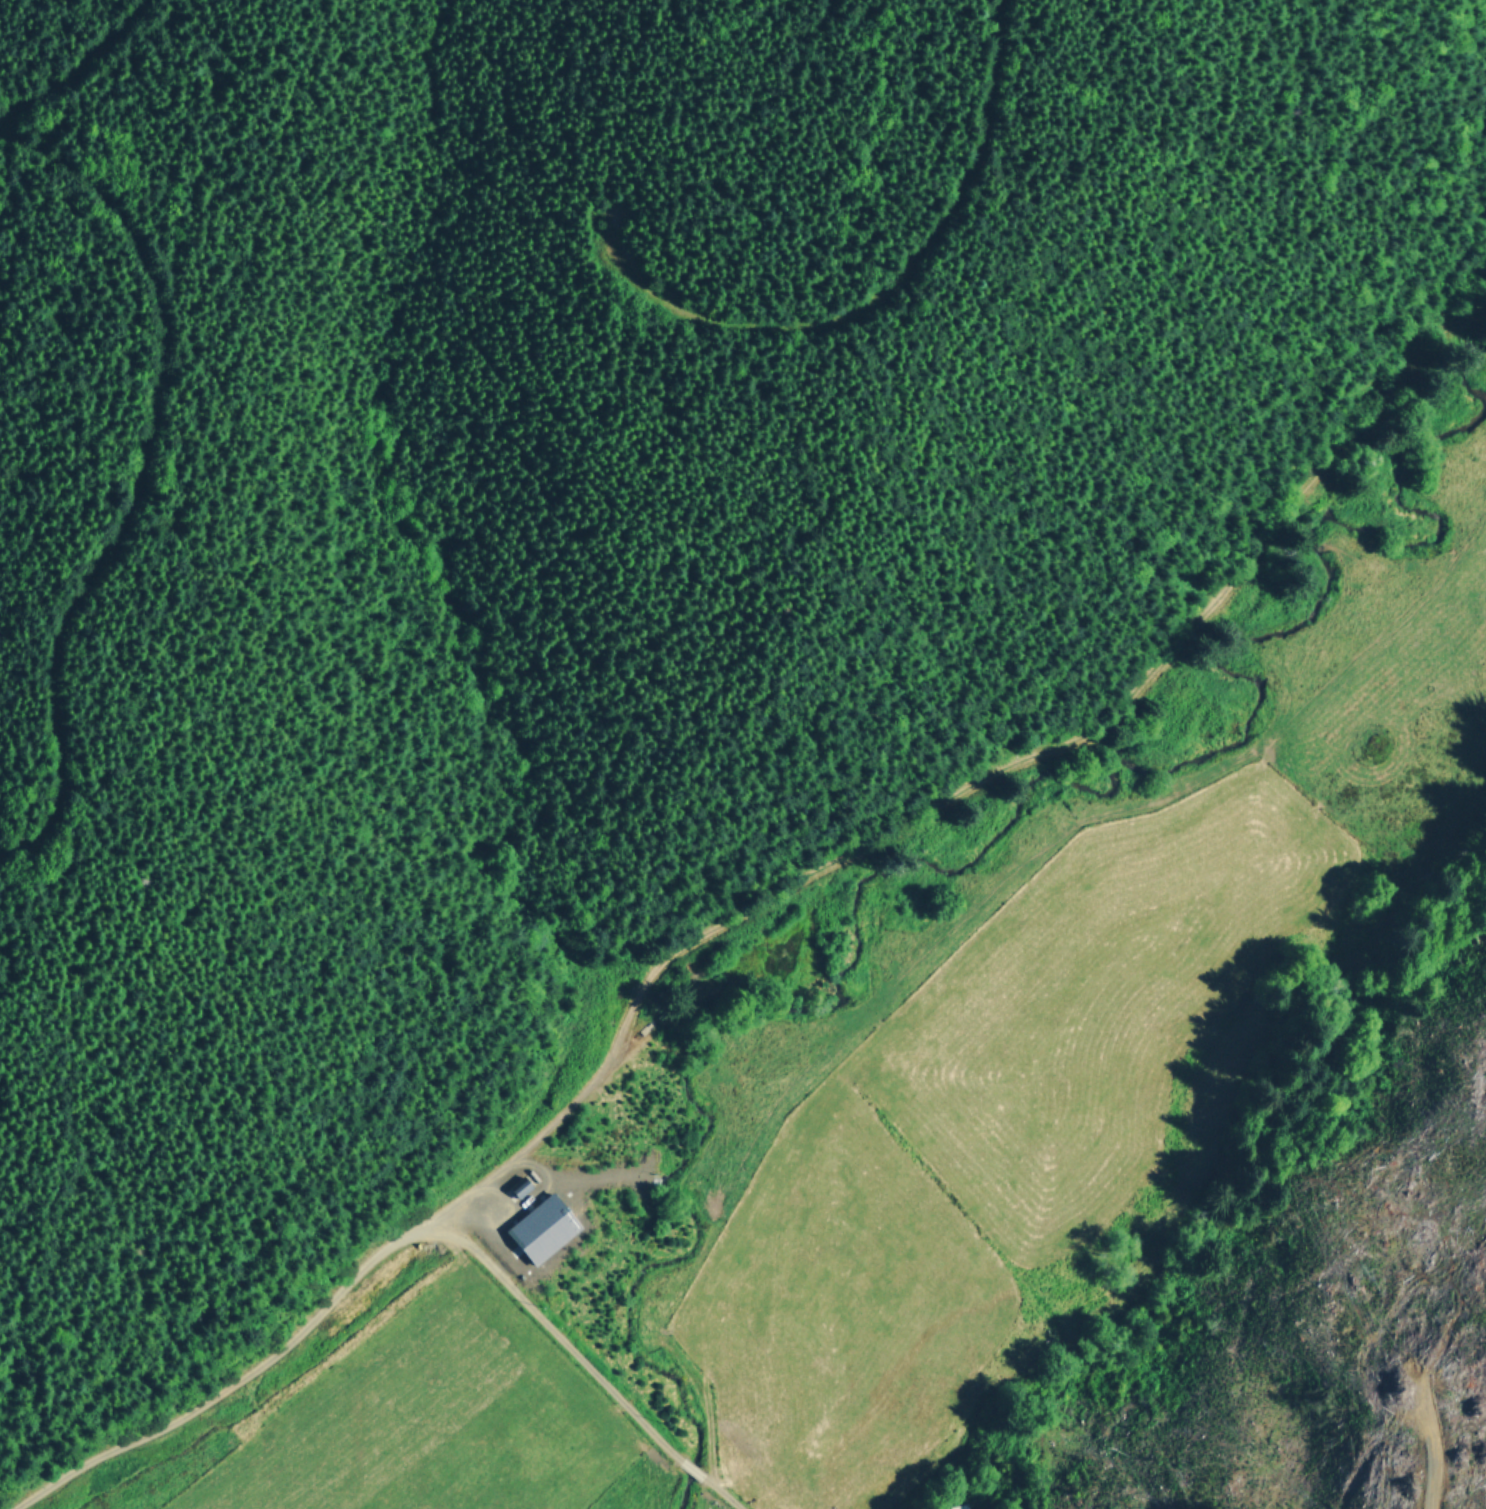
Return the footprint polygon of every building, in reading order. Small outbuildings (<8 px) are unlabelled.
[(517,1197),(532,1185),(524,1175),(509,1186),(517,1197)] [(504,1228),(533,1264),(579,1228),(551,1191),(504,1228)]
